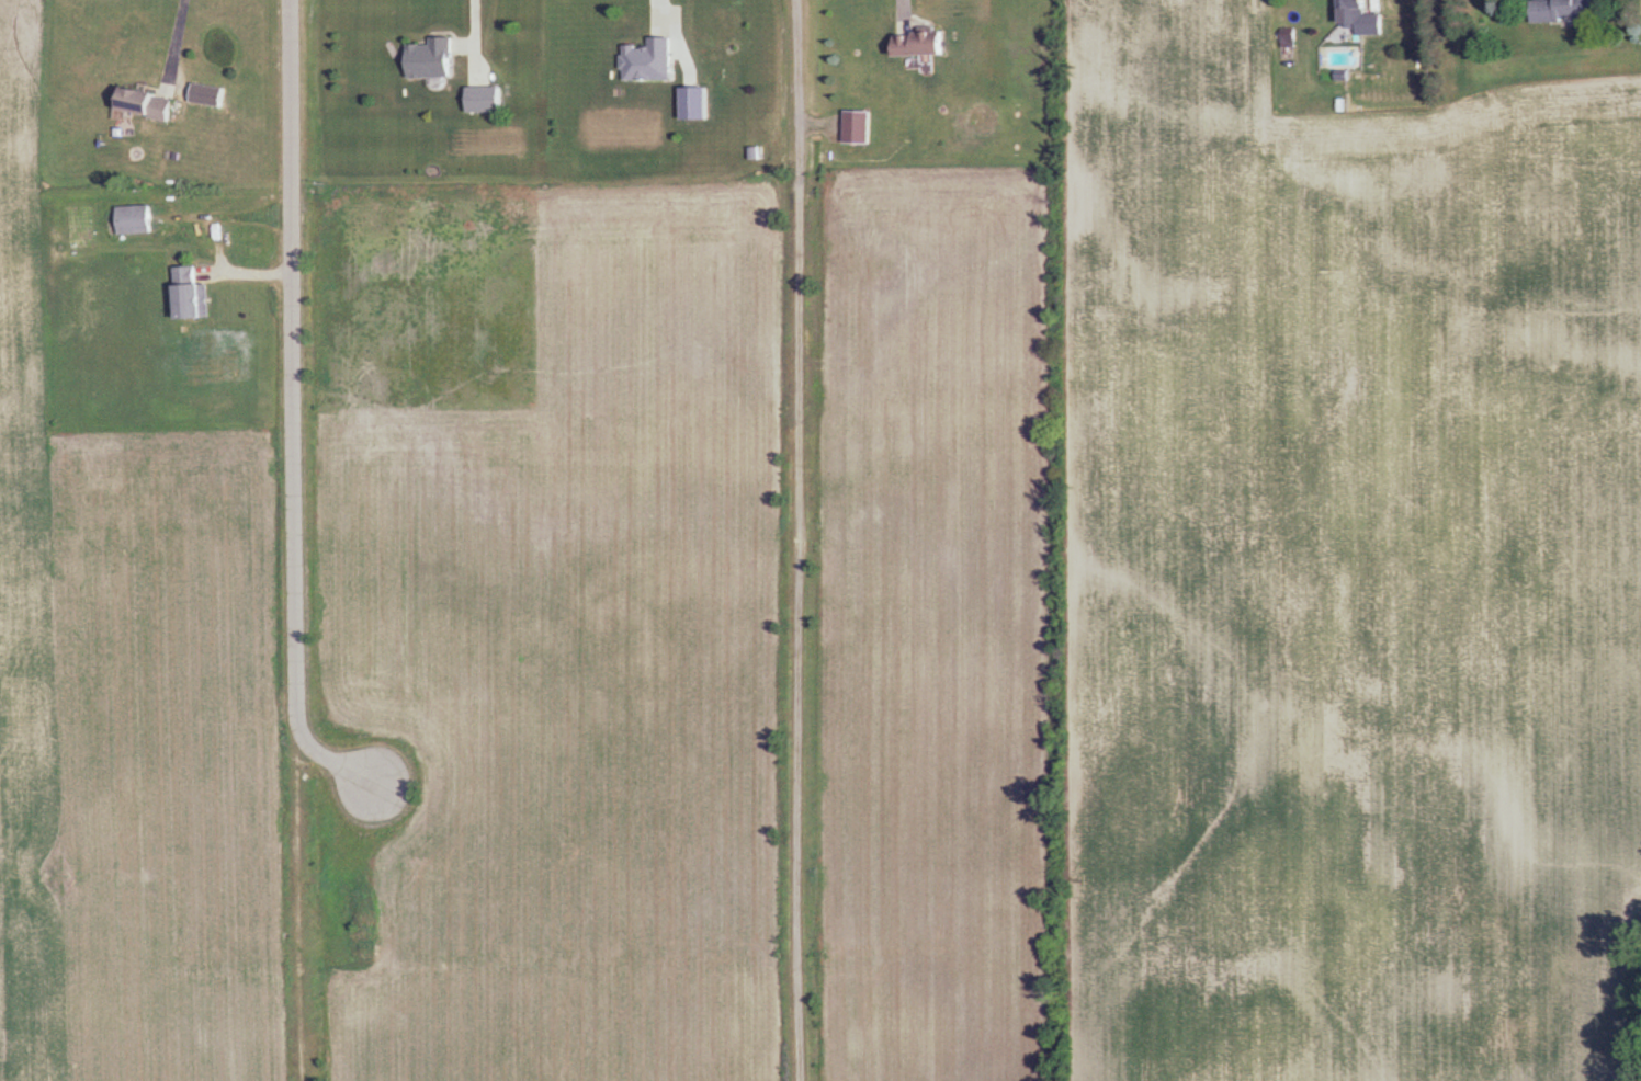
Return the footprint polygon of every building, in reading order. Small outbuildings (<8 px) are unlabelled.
[(1349,30),(1358,29),(1358,35),(1387,35),(1386,14),(1374,14),(1374,0),(1348,0),(1349,30)] [(1534,0),(1534,22),(1598,19),(1597,0),(1541,0),(1534,0)] [(901,38),(901,55),(949,54),(948,29),(940,29),(940,24),(920,25),(920,30),(915,30),(916,35),(905,36),(905,37),(901,38)] [(409,44),(409,76),(453,76),(453,37),(432,37),(432,44),(409,44)] [(625,45),(625,54),(622,54),(622,69),(625,69),(625,79),(672,78),(672,37),(652,37),(652,46),(648,46),(648,48),(637,48),(637,45),(625,45)] [(123,109),(174,120),(179,97),(129,86),(123,109)] [(469,86),(503,86),(503,111),(469,111),(469,86)] [(683,87),(711,87),(711,120),(684,120),(683,87)] [(847,110),(872,111),(871,143),(846,141),(847,110)] [(121,207),(121,234),(156,234),(156,207),(121,207)] [(213,318),(212,284),(202,284),(201,266),(178,268),(180,320),(213,318)]
